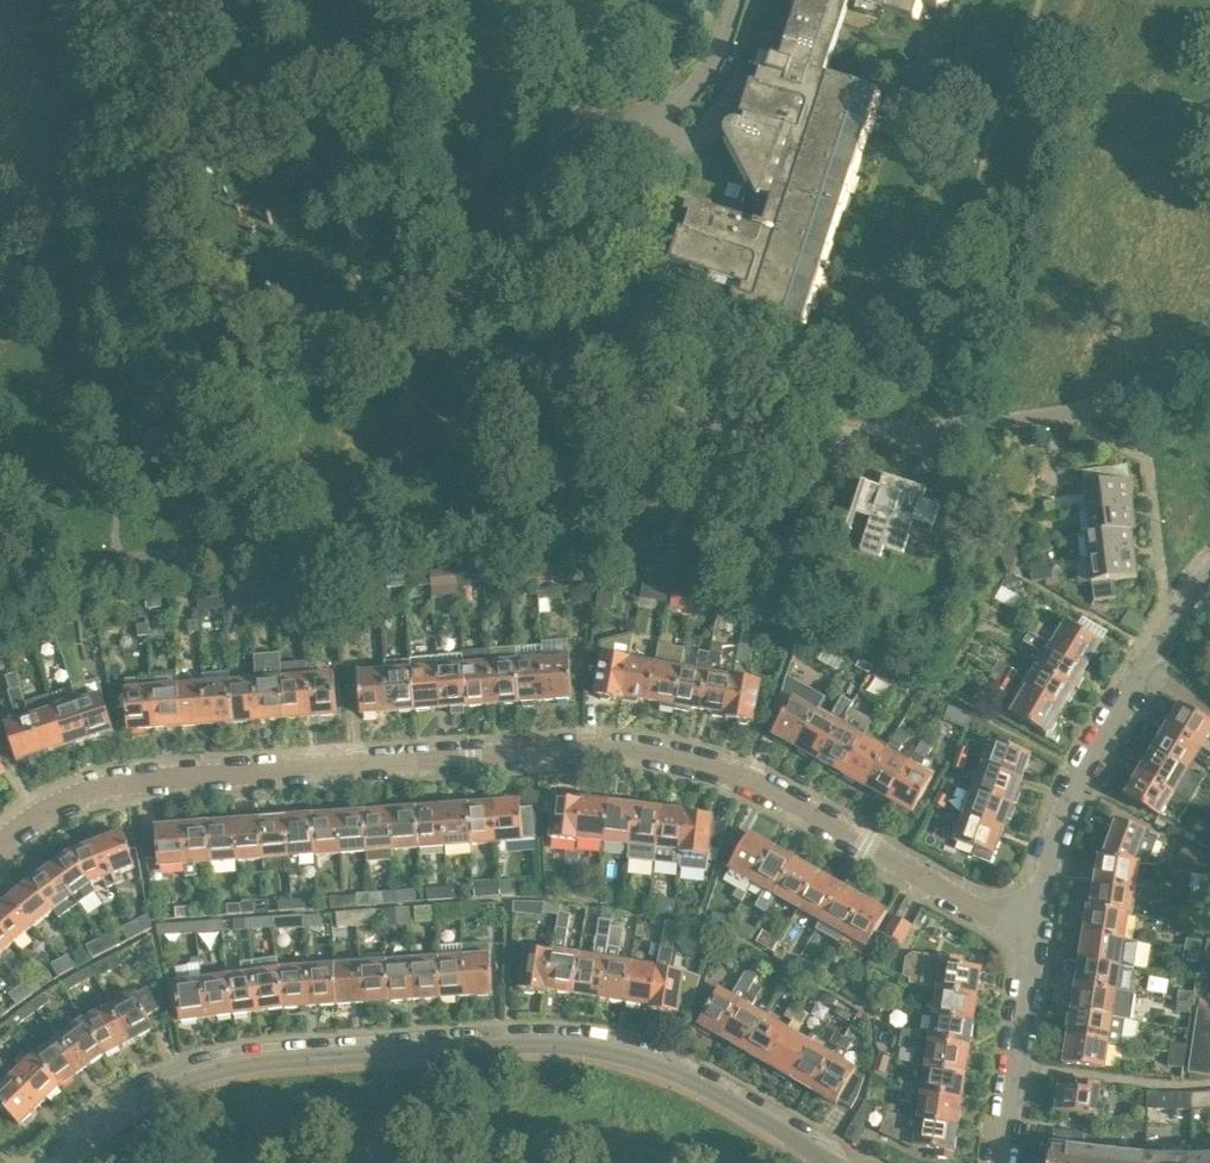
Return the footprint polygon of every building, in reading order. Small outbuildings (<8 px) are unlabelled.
[(840,81),(826,76),(842,27),(850,1),(914,21),(920,3),(939,10),(943,0),(800,0),(781,62),(761,56),(756,71),(761,73),(758,81),(753,79),(741,116),(746,118),(735,147),(732,150),(742,169),(737,183),(750,186),(739,220),(713,212),(714,209),(691,201),(686,216),(691,218),(689,226),(684,225),(671,266),(745,289),(742,298),(735,295),(730,310),(753,318),(754,315),(785,324),(805,333),(882,96),(861,88),(840,81)] [(1083,470),(1088,509),(1133,504),(1128,464),(1083,470)] [(881,557),(884,546),(905,481),(883,474),(879,486),(862,480),(852,511),(871,518),(860,550),(881,557)] [(926,488),(905,481),(884,546),(904,552),(914,520),(933,526),(940,506),(922,500),(926,488)] [(1046,515),(1058,513),(1056,500),(1044,502),(1046,515)] [(1133,504),(1088,509),(1078,511),(1081,534),(1087,534),(1132,529),(1136,529),(1133,504)] [(1080,559),(1090,558),(1135,553),(1132,529),(1087,534),(1081,534),(1077,535),(1080,559)] [(1019,550),(998,545),(997,547),(1007,571),(1011,572),(1019,550)] [(1138,577),(1135,553),(1090,558),(1095,601),(1116,598),(1114,580),(1138,577)] [(511,585),(537,583),(535,563),(510,565),(511,585)] [(1053,563),(1033,566),(1035,579),(1055,576),(1053,563)] [(504,565),(484,567),(485,580),(505,578),(504,565)] [(485,580),(484,567),(463,569),(465,582),(485,580)] [(433,587),(459,585),(458,569),(432,571),(433,587)] [(431,572),(412,573),(413,585),(432,584),(431,572)] [(996,597),(1016,609),(1030,585),(1009,572),(996,597)] [(405,573),(387,574),(388,586),(406,585),(405,573)] [(378,575),(342,578),(343,603),(380,600),(378,575)] [(601,581),(597,606),(613,608),(618,580),(601,581)] [(591,582),(571,584),(574,603),(593,601),(591,582)] [(276,598),(298,597),(297,583),(274,585),(276,598)] [(652,586),(652,584),(644,583),(641,596),(650,598),(652,586)] [(274,585),(258,587),(259,604),(276,602),(274,585)] [(242,611),(240,588),(225,589),(226,612),(242,611)] [(695,592),(675,588),(671,606),(691,611),(695,592)] [(160,593),(147,594),(148,609),(161,608),(160,593)] [(692,613),(709,617),(712,600),(696,596),(692,613)] [(224,598),(198,600),(199,611),(225,609),(224,598)] [(982,614),(985,616),(996,622),(1000,614),(990,608),(987,606),(982,614)] [(1128,612),(1120,626),(1138,636),(1145,623),(1128,612)] [(190,632),(200,632),(199,619),(189,620),(190,632)] [(1039,637),(1053,645),(1087,667),(1094,655),(1097,656),(1102,647),(1100,646),(1102,642),(1067,622),(1058,636),(1045,628),(1046,626),(1036,621),(1029,631),(1039,637)] [(65,658),(69,673),(74,687),(89,739),(115,731),(98,680),(87,683),(76,646),(82,646),(78,622),(52,623),(58,644),(65,658)] [(139,636),(148,635),(147,623),(138,624),(139,636)] [(610,697),(621,699),(629,659),(630,660),(635,632),(625,630),(620,658),(602,655),(596,694),(601,695),(602,698),(608,699),(610,697)] [(9,654),(7,647),(6,647),(3,636),(0,637),(0,660),(10,658),(9,654)] [(682,669),(674,708),(689,711),(689,708),(701,710),(708,673),(711,654),(713,643),(702,641),(697,671),(682,669)] [(708,673),(701,710),(714,712),(713,715),(726,718),(734,678),(719,675),(722,655),(723,644),(713,643),(711,654),(708,673)] [(740,644),(737,661),(748,663),(750,646),(740,644)] [(1081,676),(1087,667),(1053,645),(1040,668),(1074,689),(1076,686),(1079,687),(1084,678),(1081,676)] [(516,647),(489,649),(492,705),(518,703),(515,662),(517,662),(516,647)] [(466,707),(492,705),(489,649),(463,651),(463,654),(464,666),(466,707)] [(438,709),(466,707),(464,666),(463,654),(435,656),(438,709)] [(412,710),(438,709),(435,656),(409,657),(409,660),(412,710)] [(571,659),(543,661),(545,701),(573,699),(571,659)] [(656,664),(630,660),(629,659),(621,699),(624,700),(624,699),(637,702),(637,698),(649,700),(656,664)] [(859,659),(855,667),(869,674),(873,666),(859,659)] [(386,712),(412,710),(409,660),(383,662),(384,672),(386,712)] [(284,719),(311,717),(307,664),(307,661),(280,664),(281,679),(284,719)] [(543,661),(517,662),(515,662),(518,703),(521,703),(521,707),(533,706),(532,702),(545,701),(543,661)] [(999,661),(993,671),(1012,682),(1019,672),(999,661)] [(307,664),(311,717),(338,715),(335,675),(318,676),(317,663),(307,664)] [(682,669),(656,664),(649,700),(662,703),(661,706),(674,708),(682,669)] [(1073,691),(1074,689),(1040,668),(1026,691),(1061,712),(1068,700),(1070,702),(1075,693),(1073,691)] [(894,685),(907,692),(911,684),(915,677),(902,670),(899,677),(894,685)] [(1055,722),(1061,712),(1026,691),(1012,682),(993,671),(989,678),(999,683),(996,687),(1006,693),(1020,701),(1012,714),(1047,734),(1049,731),(1052,732),(1057,723),(1055,722)] [(361,714),(386,712),(384,672),(359,673),(361,714)] [(41,754),(25,703),(16,673),(6,676),(11,690),(9,691),(18,721),(6,724),(18,761),(41,754)] [(180,726),(178,686),(177,673),(151,675),(154,728),(180,726)] [(129,730),(154,728),(151,675),(135,676),(136,689),(126,690),(129,730)] [(761,683),(734,678),(726,718),(738,720),(740,723),(747,725),(749,722),(754,723),(761,683)] [(258,721),(284,719),(281,679),(255,681),(258,721)] [(232,722),(258,721),(255,681),(230,682),(232,722)] [(205,724),(232,722),(230,682),(203,684),(205,724)] [(180,726),(205,724),(203,684),(178,686),(180,726)] [(65,747),(89,739),(74,687),(49,695),(65,747)] [(798,748),(818,713),(793,698),(793,699),(783,693),(771,714),(782,720),(774,734),(777,736),(776,739),(785,744),(787,741),(790,743),(789,745),(796,749),(797,747),(798,748)] [(41,754),(65,747),(49,695),(25,703),(41,754)] [(841,725),(847,715),(854,702),(843,696),(830,719),(841,725)] [(1202,748),(1209,733),(1209,721),(1181,704),(1167,727),(1201,748),(1202,748)] [(967,728),(967,727),(972,714),(949,706),(945,720),(967,728)] [(830,719),(818,713),(798,748),(800,749),(799,752),(808,757),(810,754),(821,761),(841,725),(830,719)] [(841,725),(821,761),(831,767),(830,770),(839,775),(841,772),(844,774),(864,738),(841,725)] [(1202,748),(1201,748),(1167,727),(1153,750),(1187,771),(1195,758),(1209,767),(1209,753),(1202,748)] [(911,735),(899,728),(892,741),(904,747),(911,735)] [(886,751),(864,738),(844,774),(846,775),(844,778),(854,783),(856,780),(867,787),(886,751)] [(922,740),(909,764),(889,799),(900,806),(899,808),(908,814),(910,811),(913,813),(933,777),(920,770),(934,746),(922,740)] [(993,741),(984,766),(1022,780),(1031,755),(993,741)] [(956,756),(967,760),(970,751),(960,747),(956,756)] [(1174,793),(1187,771),(1153,750),(1140,772),(1174,793)] [(889,799),(909,764),(886,751),(867,787),(877,793),(876,796),(885,801),(887,798),(889,799)] [(963,770),(967,760),(956,756),(953,766),(963,770)] [(1017,792),(1022,780),(984,766),(974,791),(1012,805),(1014,802),(1017,803),(1020,793),(1017,792)] [(1174,793),(1140,772),(1125,796),(1160,817),(1167,805),(1183,814),(1190,803),(1174,793)] [(1011,808),(1012,805),(974,791),(965,816),(1003,830),(1008,818),(1011,819),(1015,809),(1011,808)] [(576,842),(580,801),(572,800),(573,795),(559,793),(558,799),(556,798),(554,812),(548,811),(546,832),(552,833),(551,839),(576,842)] [(945,809),(950,799),(940,793),(935,803),(945,809)] [(582,802),(580,801),(576,842),(578,842),(578,839),(603,842),(607,801),(583,799),(582,802)] [(607,801),(603,842),(629,845),(634,805),(607,801)] [(494,804),(497,843),(498,855),(507,854),(507,842),(536,840),(534,808),(522,809),(522,802),(494,804)] [(470,845),(497,843),(494,804),(467,805),(470,845)] [(445,846),(470,845),(467,805),(443,807),(445,846)] [(634,805),(629,845),(628,861),(655,863),(660,808),(634,805)] [(419,848),(445,846),(443,807),(417,809),(419,848)] [(680,866),(681,854),(682,854),(687,811),(660,808),(655,863),(680,866)] [(395,850),(419,848),(417,809),(392,811),(395,850)] [(313,816),(316,855),(340,853),(338,814),(334,815),(333,810),(324,811),(324,815),(313,816)] [(367,852),(395,850),(392,811),(364,813),(367,852)] [(688,811),(687,811),(682,854),(706,857),(706,858),(709,858),(708,865),(715,866),(720,849),(721,849),(728,823),(714,821),(715,817),(688,814),(688,811)] [(340,853),(367,852),(364,813),(338,814),(340,853)] [(299,856),(316,855),(313,816),(286,818),(289,857),(290,877),(300,877),(299,856)] [(991,862),(1003,830),(965,816),(960,831),(948,825),(943,833),(956,841),(976,849),(973,856),(991,862)] [(262,859),(289,857),(286,818),(260,820),(262,859)] [(237,860),(262,859),(260,820),(234,822),(237,860)] [(1104,857),(1100,857),(1140,864),(1140,863),(1155,866),(1157,858),(1153,857),(1160,840),(1146,832),(1118,820),(1104,857)] [(212,862),(237,860),(234,822),(209,823),(212,862)] [(196,863),(212,862),(209,823),(183,825),(185,864),(186,877),(197,876),(196,863)] [(159,866),(185,864),(183,825),(156,827),(156,829),(140,830),(146,859),(158,858),(159,866)] [(730,868),(753,882),(773,846),(750,833),(749,835),(736,828),(737,828),(735,827),(723,864),(723,865),(723,864),(730,868)] [(125,831),(98,841),(116,885),(125,882),(122,873),(136,867),(131,851),(132,851),(125,831)] [(1202,840),(1201,843),(1200,842),(1199,845),(1209,851),(1209,844),(1202,840)] [(107,888),(116,885),(98,841),(73,851),(72,851),(72,852),(84,869),(82,871),(91,885),(92,884),(93,884),(104,879),(107,888)] [(1179,871),(1209,876),(1209,856),(1188,845),(1182,858),(1184,859),(1179,871)] [(796,860),(773,846),(753,882),(765,889),(751,915),(761,920),(777,895),(776,895),(796,860)] [(72,851),(52,865),(78,905),(97,893),(92,884),(91,885),(82,871),(84,869),(72,852),(72,851)] [(574,865),(575,852),(566,851),(565,863),(574,865)] [(568,898),(579,900),(596,903),(597,894),(581,891),(585,866),(587,853),(575,852),(574,865),(568,898)] [(1136,890),(1140,864),(1100,857),(1096,884),(1136,890)] [(818,873),(796,860),(776,895),(777,895),(799,908),(818,873)] [(78,905),(52,865),(35,877),(32,880),(54,911),(59,919),(78,905)] [(841,885),(818,873),(799,908),(821,920),(841,885)] [(35,926),(54,911),(32,880),(11,896),(35,926)] [(475,882),(476,897),(500,895),(499,880),(475,882)] [(514,884),(500,885),(501,895),(514,894),(514,884)] [(1132,915),(1136,890),(1096,884),(1092,908),(1132,915)] [(838,943),(844,933),(864,899),(841,885),(821,920),(815,930),(838,943)] [(742,902),(748,891),(739,886),(733,897),(742,902)] [(448,888),(449,899),(462,898),(461,887),(448,888)] [(609,887),(606,904),(620,906),(622,889),(609,887)] [(429,901),(449,899),(448,888),(428,889),(429,901)] [(1194,888),(1193,899),(1208,902),(1209,891),(1194,888)] [(398,891),(399,903),(418,902),(417,889),(398,891)] [(383,904),(399,903),(398,891),(382,892),(383,904)] [(35,926),(11,896),(0,906),(0,926),(14,943),(35,926)] [(343,897),(344,907),(358,906),(358,896),(343,897)] [(332,908),(344,907),(343,897),(331,898),(332,908)] [(306,899),(292,900),(293,910),(307,909),(306,899)] [(888,912),(864,899),(844,933),(868,947),(888,912)] [(1207,911),(1208,902),(1193,899),(1191,909),(1207,911)] [(280,911),(293,910),(292,900),(279,901),(280,911)] [(207,906),(189,907),(189,917),(216,915),(215,901),(207,902),(207,906)] [(462,904),(460,904),(461,915),(463,915),(463,917),(481,915),(480,902),(462,904)] [(560,904),(546,902),(544,912),(558,915),(560,904)] [(254,903),(240,904),(240,914),(255,913),(254,903)] [(545,903),(538,903),(536,917),(543,918),(545,903)] [(229,915),(240,914),(240,904),(228,905),(229,915)] [(436,917),(461,915),(460,904),(436,907),(436,917)] [(686,918),(687,912),(684,906),(677,905),(675,916),(686,918)] [(436,906),(409,908),(410,918),(416,917),(416,923),(436,922),(436,917),(436,907),(436,906)] [(177,918),(189,917),(189,907),(176,908),(177,918)] [(1089,907),(1085,933),(1125,940),(1128,916),(1132,917),(1132,915),(1092,908),(1089,907)] [(1207,911),(1191,909),(1180,907),(1177,923),(1205,927),(1207,911)] [(355,911),(356,926),(377,924),(376,909),(355,911)] [(409,909),(385,911),(386,927),(410,925),(409,909)] [(338,928),(356,926),(355,911),(337,913),(338,928)] [(552,953),(551,953),(545,993),(547,993),(548,990),(573,994),(579,955),(564,952),(570,914),(559,913),(552,953)] [(131,924),(137,936),(152,929),(150,915),(131,924)] [(301,915),(274,917),(275,927),(292,927),(293,931),(301,931),(301,915)] [(304,917),(305,927),(319,927),(318,916),(304,917)] [(913,926),(909,924),(895,916),(883,937),(901,948),(913,926)] [(262,918),(247,919),(247,929),(262,928),(262,918)] [(247,929),(247,919),(235,920),(235,930),(247,929)] [(608,944),(611,925),(612,921),(599,919),(596,935),(593,957),(579,955),(573,994),(600,998),(606,959),(608,944)] [(748,940),(755,928),(741,920),(734,934),(748,940)] [(662,944),(660,957),(658,967),(651,1010),(663,1012),(664,1014),(671,1015),(673,1013),(677,1014),(680,1001),(693,1003),(698,976),(670,971),(679,923),(666,921),(662,944)] [(209,922),(195,923),(197,933),(210,932),(209,922)] [(158,936),(197,933),(195,923),(156,926),(158,936)] [(129,940),(137,936),(131,924),(123,928),(129,940)] [(623,927),(611,925),(608,944),(620,946),(623,927)] [(14,943),(0,926),(0,955),(14,943)] [(755,943),(773,953),(780,940),(762,930),(755,943)] [(1125,940),(1085,933),(1081,959),(1121,965),(1121,967),(1135,969),(1139,943),(1125,940)] [(111,934),(101,939),(109,951),(117,946),(111,934)] [(94,958),(109,951),(101,939),(88,946),(94,958)] [(1188,939),(1186,950),(1201,952),(1203,942),(1188,939)] [(795,942),(784,959),(794,965),(805,948),(795,942)] [(839,943),(829,959),(837,965),(847,948),(839,943)] [(442,998),(467,996),(464,957),(463,944),(438,946),(439,958),(442,998)] [(416,999),(442,998),(439,958),(423,959),(422,945),(412,946),(413,960),(416,999)] [(534,991),(545,993),(551,953),(526,949),(519,989),(524,989),(526,992),(533,993),(534,991)] [(1199,963),(1201,952),(1186,950),(1184,961),(1199,963)] [(91,967),(96,976),(107,970),(108,973),(123,966),(116,954),(91,967)] [(69,955),(61,960),(68,972),(76,967),(69,955)] [(464,957),(467,996),(494,994),(492,955),(464,957)] [(817,966),(800,956),(793,968),(810,978),(817,966)] [(943,956),(938,989),(978,995),(982,968),(958,965),(959,958),(943,956)] [(283,1008),(278,969),(277,958),(251,961),(253,973),(258,1011),(283,1008)] [(632,963),(606,959),(600,998),(626,1002),(632,963)] [(1117,992),(1121,967),(1121,965),(1081,959),(1077,986),(1117,992)] [(59,976),(68,972),(61,960),(53,964),(59,976)] [(390,1001),(416,999),(413,960),(387,962),(390,1001)] [(175,1022),(207,1018),(202,979),(200,962),(187,964),(190,981),(170,983),(175,1022)] [(362,1003),(390,1001),(387,962),(359,964),(362,1003)] [(658,967),(632,963),(626,1002),(651,1006),(650,1009),(651,1010),(658,967)] [(335,1005),(362,1003),(359,964),(332,965),(335,1005)] [(309,1006),(335,1005),(332,965),(307,967),(309,1006)] [(85,982),(96,976),(91,967),(61,983),(66,992),(85,982)] [(286,1008),(309,1006),(307,967),(282,969),(278,969),(283,1008),(286,1008)] [(232,1015),(258,1011),(253,973),(227,976),(232,1015)] [(207,1018),(232,1015),(227,976),(202,979),(207,1018)] [(25,983),(17,989),(26,999),(33,994),(25,983)] [(723,1038),(742,1003),(747,994),(739,989),(741,985),(738,984),(731,996),(719,989),(699,1024),(723,1038)] [(747,994),(742,1003),(723,1038),(746,1052),(766,1016),(751,1008),(761,989),(753,984),(747,994)] [(926,998),(928,988),(915,986),(914,996),(926,998)] [(1113,1018),(1117,992),(1077,986),(1073,1012),(1113,1018)] [(111,1006),(130,1043),(155,1030),(148,1015),(160,1009),(149,987),(136,993),(111,1006)] [(10,994),(18,1004),(26,999),(17,989),(10,994)] [(974,1022),(978,995),(938,989),(934,1016),(974,1022)] [(1180,991),(1178,1002),(1194,1004),(1195,993),(1180,991)] [(46,993),(34,1001),(40,1010),(52,1001),(46,993)] [(26,1006),(7,1021),(13,1029),(29,1018),(40,1010),(34,1001),(26,1006)] [(1192,1014),(1194,1004),(1178,1002),(1176,1012),(1192,1014)] [(785,1016),(793,1021),(799,1010),(791,1005),(785,1016)] [(106,1055),(130,1043),(111,1006),(84,1020),(106,1055)] [(1196,1020),(1209,1022),(1209,1009),(1198,1008),(1196,1020)] [(808,1015),(799,1010),(793,1021),(802,1025),(808,1015)] [(1126,1020),(1113,1018),(1073,1012),(1069,1039),(1109,1045),(1122,1047),(1126,1020)] [(746,1052),(768,1065),(788,1030),(766,1016),(746,1052)] [(970,1048),(974,1022),(934,1016),(930,1041),(970,1048)] [(83,1071),(106,1055),(84,1020),(59,1038),(83,1071)] [(1196,1020),(1195,1033),(1209,1035),(1209,1022),(1196,1020)] [(0,1028),(0,1042),(14,1030),(13,1029),(7,1021),(0,1028)] [(793,1021),(788,1030),(768,1065),(792,1079),(811,1043),(796,1034),(802,1025),(793,1021)] [(903,1028),(902,1034),(908,1038),(920,1040),(921,1031),(909,1029),(903,1028)] [(830,1042),(838,1047),(844,1036),(836,1032),(830,1042)] [(1193,1045),(1209,1048),(1209,1035),(1195,1033),(1193,1045)] [(966,1073),(970,1048),(930,1041),(930,1042),(920,1040),(908,1038),(902,1034),(900,1048),(912,1050),(915,1051),(913,1066),(926,1068),(966,1073)] [(853,1041),(844,1036),(838,1047),(847,1052),(853,1041)] [(62,1086),(83,1071),(59,1038),(36,1054),(35,1055),(61,1087),(62,1086)] [(1105,1070),(1109,1045),(1069,1039),(1065,1064),(1105,1070)] [(792,1079),(814,1091),(833,1056),(811,1043),(792,1079)] [(1170,1055),(1186,1057),(1188,1045),(1172,1043),(1170,1055)] [(1193,1045),(1191,1058),(1209,1060),(1209,1048),(1193,1045)] [(838,1047),(833,1056),(814,1091),(837,1105),(838,1102),(851,1109),(858,1097),(865,1076),(856,1071),(857,1069),(843,1061),(848,1053),(847,1052),(838,1047)] [(40,1107),(61,1087),(35,1055),(12,1077),(40,1107)] [(889,1058),(879,1055),(875,1070),(885,1072),(889,1058)] [(1184,1068),(1186,1057),(1170,1055),(1168,1066),(1184,1068)] [(1191,1058),(1189,1072),(1209,1075),(1209,1060),(1191,1058)] [(922,1093),(962,1099),(966,1073),(926,1068),(924,1084),(901,1081),(900,1091),(912,1092),(922,1094),(922,1093)] [(40,1107),(12,1077),(0,1089),(0,1110),(3,1113),(6,1110),(20,1126),(40,1107)] [(1058,1112),(1103,1117),(1111,1118),(1112,1106),(1098,1104),(1099,1092),(1098,1092),(1099,1086),(1079,1084),(1078,1090),(1061,1088),(1058,1112)] [(911,1102),(912,1092),(900,1091),(898,1100),(911,1102)] [(958,1125),(962,1099),(922,1093),(922,1094),(918,1118),(958,1125)] [(1149,1109),(1159,1109),(1159,1093),(1149,1093),(1149,1109)] [(1159,1109),(1193,1109),(1193,1094),(1159,1093),(1159,1109)] [(1193,1094),(1193,1109),(1209,1108),(1209,1093),(1193,1094)] [(953,1159),(958,1125),(918,1118),(918,1120),(912,1119),(891,1113),(882,1132),(915,1147),(938,1150),(937,1156),(953,1159)] [(1102,1127),(1115,1129),(1116,1119),(1111,1118),(1103,1117),(1102,1127)] [(1115,1129),(1128,1130),(1129,1120),(1116,1119),(1115,1129)] [(1143,1122),(1129,1120),(1128,1130),(1142,1132),(1143,1122)] [(844,1136),(849,1139),(857,1143),(865,1129),(853,1122),(844,1136)] [(1100,1153),(1084,1151),(1086,1134),(1054,1130),(1049,1162),(1099,1162),(1100,1153)] [(1146,1157),(1140,1157),(1120,1155),(1100,1153),(1099,1162),(1145,1162),(1146,1157)]
